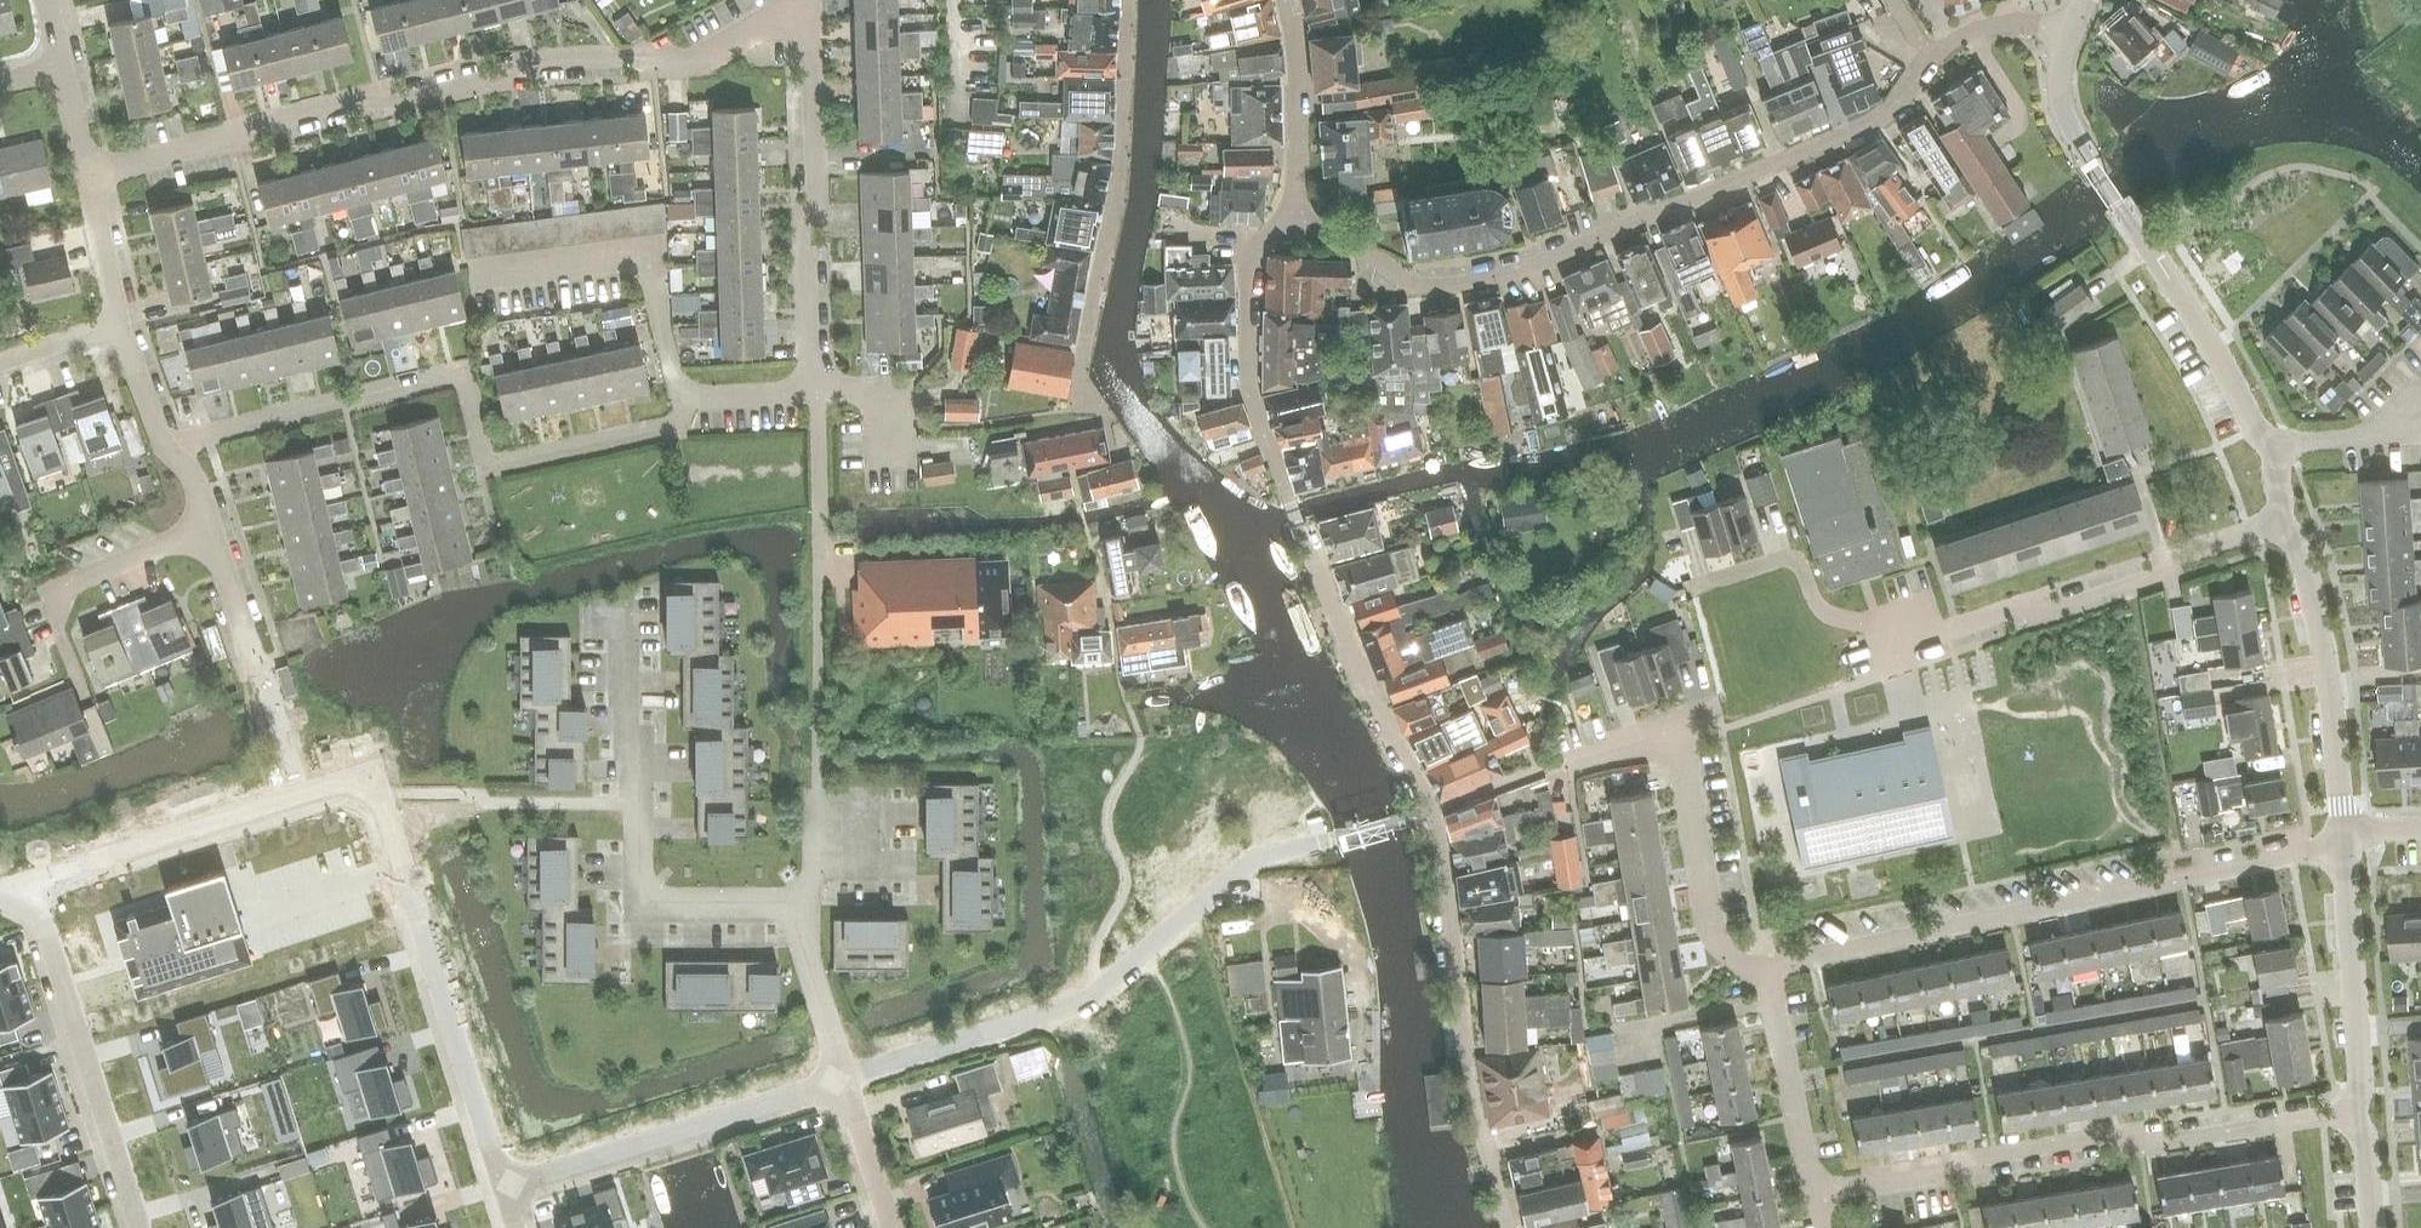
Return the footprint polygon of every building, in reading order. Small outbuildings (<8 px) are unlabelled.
[(15,30),(9,0),(0,0),(0,33),(15,30)] [(144,16),(151,14),(165,11),(186,6),(184,0),(140,0),(144,16)] [(244,4),(243,5),(242,0),(223,0),(225,9),(232,7),(241,41),(222,46),(233,88),(263,80),(253,38),(252,39),(249,26),(249,25),(244,4)] [(308,10),(306,0),(294,0),(297,13),(308,10)] [(308,10),(320,7),(318,0),(306,0),(308,10)] [(381,49),(411,41),(401,0),(370,8),(381,49)] [(401,0),(411,41),(441,34),(432,0),(402,0),(401,0)] [(441,34),(470,26),(464,0),(432,0),(441,34)] [(500,19),(495,0),(464,0),(470,26),(500,19)] [(529,11),(527,0),(495,0),(500,19),(529,11)] [(529,11),(560,3),(559,0),(527,0),(529,11)] [(897,14),(896,0),(855,0),(855,16),(897,14)] [(1071,9),(1118,9),(1119,0),(1072,0),(1071,9)] [(1228,7),(1253,0),(1202,0),(1206,14),(1228,7)] [(1228,7),(1233,29),(1207,34),(1210,48),(1280,35),(1271,0),(1253,0),(1228,7)] [(1305,14),(1332,7),(1331,0),(1301,0),(1305,14)] [(1336,15),(1361,9),(1358,0),(1333,0),(1336,15)] [(2283,3),(2276,0),(2236,0),(2275,18),(2283,3)] [(244,4),(249,25),(261,23),(255,2),(244,4)] [(1031,14),(1031,8),(1031,2),(1012,2),(1011,14),(1031,14)] [(167,23),(188,18),(186,6),(165,11),(167,23)] [(1332,7),(1305,14),(1309,29),(1336,22),(1332,7)] [(1031,14),(1011,14),(1011,26),(1045,28),(1046,8),(1031,8),(1031,14)] [(1118,9),(1071,9),(1062,8),(1061,21),(1072,22),(1071,47),(1115,50),(1118,9)] [(2150,30),(2132,8),(2107,30),(2136,63),(2152,49),(2163,63),(2177,51),(2155,26),(2150,30)] [(1819,36),(1851,25),(1845,10),(1813,22),(1817,33),(1818,33),(1819,36)] [(628,11),(614,21),(629,43),(643,33),(628,11)] [(117,54),(157,45),(151,14),(144,16),(110,23),(117,54)] [(856,46),(920,44),(919,31),(897,31),(897,14),(855,16),(856,46)] [(312,23),(322,64),(353,57),(342,15),(312,23)] [(1755,50),(1769,44),(1770,44),(1760,20),(1740,28),(1750,51),(1755,49),(1755,50)] [(293,72),(322,64),(312,23),(282,31),(293,72)] [(1828,73),(1845,112),(1879,98),(1862,59),(1861,59),(1857,50),(1865,47),(1856,23),(1851,25),(1819,36),(1818,33),(1817,33),(1805,38),(1814,65),(1826,61),(1830,72),(1828,73)] [(2227,74),(2241,49),(2200,28),(2187,53),(2227,74)] [(263,80),(293,72),(282,31),(253,38),(263,80)] [(1727,31),(1711,38),(1713,42),(1733,90),(1749,83),(1727,31)] [(1355,105),(1357,105),(1426,93),(1459,85),(1454,57),(1411,65),(1412,76),(1358,86),(1356,64),(1362,64),(1359,33),(1310,38),(1314,89),(1322,89),(1324,109),(1356,107),(1355,105)] [(1769,44),(1804,129),(1829,119),(1811,78),(1805,63),(1812,60),(1803,37),(1772,50),(1770,44),(1769,44)] [(1284,73),(1281,42),(1210,53),(1212,66),(1218,66),(1220,80),(1241,77),(1241,79),(1280,73),(1284,73)] [(857,77),(899,75),(898,58),(920,57),(920,44),(856,46),(857,77)] [(1014,44),(1013,53),(1036,53),(1036,44),(1014,44)] [(1115,51),(1115,50),(1060,49),(1060,44),(1036,44),(1036,53),(1036,59),(1057,59),(1056,78),(1063,78),(1108,78),(1108,77),(1113,77),(1115,51)] [(1779,140),(1804,129),(1769,44),(1755,50),(1773,93),(1762,98),(1779,140)] [(157,45),(117,54),(123,83),(164,74),(157,45)] [(1470,77),(1490,72),(1485,49),(1464,54),(1470,77)] [(178,70),(199,66),(197,55),(176,60),(178,70)] [(1012,62),(1012,76),(1024,77),(1024,63),(1012,62)] [(1685,104),(1694,125),(1712,168),(1739,156),(1721,114),(1700,64),(1687,69),(1699,98),(1685,104)] [(199,66),(178,70),(181,83),(202,78),(199,66)] [(1966,172),(1978,191),(1997,221),(2027,201),(1982,133),(2009,114),(1979,69),(1961,81),(1960,80),(1949,88),(1950,90),(1931,101),(1950,129),(1940,136),(1963,174),(1966,172)] [(1220,80),(1212,81),(1212,91),(1232,90),(1232,85),(1280,84),(1280,73),(1241,79),(1241,77),(1220,80)] [(164,74),(123,83),(130,114),(171,105),(164,74)] [(858,107),(922,105),(922,91),(900,92),(899,75),(857,77),(858,107)] [(1034,116),(1081,118),(1107,118),(1113,118),(1113,105),(1115,105),(1115,97),(1113,97),(1113,78),(1108,78),(1063,78),(1062,102),(1035,101),(1034,116)] [(1281,142),(1280,84),(1232,85),(1232,90),(1212,91),(1212,98),(1232,97),(1233,143),(1281,142)] [(948,95),(948,86),(945,86),(939,86),(939,95),(942,95),(948,95)] [(1712,168),(1694,125),(1685,104),(1680,92),(1652,104),(1660,123),(1673,117),(1677,126),(1682,123),(1685,129),(1667,137),(1685,181),(1707,172),(1706,170),(1712,168)] [(1393,105),(1370,107),(1370,104),(1365,105),(1365,107),(1362,107),(1363,111),(1365,141),(1370,141),(1394,139),(1393,130),(1398,130),(1397,122),(1430,116),(1426,93),(1392,99),(1393,105)] [(1011,125),(1012,113),(997,112),(998,100),(974,98),(972,122),(997,124),(1011,125)] [(1721,114),(1739,156),(1766,145),(1748,102),(1721,114)] [(923,118),(922,105),(858,107),(860,139),(901,137),(901,119),(923,118)] [(922,105),(923,118),(930,118),(930,105),(922,105)] [(692,128),(692,141),(756,138),(755,107),(713,109),(713,127),(692,128)] [(687,127),(686,110),(668,111),(670,138),(690,137),(690,127),(687,127)] [(1340,194),(1364,192),(1363,181),(1372,180),(1372,168),(1376,168),(1374,152),(1371,152),(1370,141),(1365,141),(1363,111),(1359,111),(1359,117),(1320,120),(1321,141),(1320,141),(1321,153),(1322,153),(1324,173),(1338,172),(1340,194)] [(645,113),(614,116),(618,158),(620,173),(632,171),(631,157),(650,155),(645,113)] [(1929,146),(1940,140),(1924,114),(1898,129),(1901,134),(1922,165),(1922,164),(1921,162),(1934,155),(1929,146)] [(588,162),(618,158),(614,116),(584,120),(588,162)] [(1052,176),(1075,176),(1079,158),(1080,154),(1111,155),(1113,119),(1107,118),(1081,118),(1080,137),(1070,136),(1069,154),(1053,154),(1052,176)] [(1609,146),(1627,139),(1618,119),(1601,126),(1609,146)] [(584,120),(553,123),(560,180),(571,178),(570,164),(588,162),(584,120)] [(560,180),(553,123),(523,127),(528,168),(546,166),(548,181),(560,180)] [(509,170),(528,168),(523,127),(493,130),(499,186),(511,185),(509,170)] [(462,134),(466,175),(486,173),(487,188),(499,186),(493,130),(462,134)] [(1001,156),(1003,132),(970,130),(967,159),(979,160),(980,153),(1001,156)] [(420,199),(432,196),(428,182),(447,177),(436,136),(406,144),(420,199)] [(756,138),(692,141),(692,154),(714,154),(715,170),(757,169),(756,138)] [(1869,183),(1899,162),(1881,138),(1848,157),(1866,187),(1870,184),(1869,183)] [(1938,189),(1938,188),(1961,175),(1940,140),(1929,146),(1934,155),(1921,162),(1922,164),(1922,165),(1938,189)] [(0,150),(0,195),(49,184),(40,141),(0,150)] [(1634,201),(1680,181),(1664,141),(1617,160),(1634,201)] [(387,192),(405,188),(409,202),(420,199),(406,144),(377,152),(387,192)] [(1178,154),(1202,154),(1202,144),(1178,144),(1178,154)] [(1591,199),(1621,189),(1607,147),(1579,157),(1591,199)] [(1223,172),(1272,172),(1272,167),(1274,164),(1274,156),(1271,152),(1271,148),(1222,148),(1223,172)] [(361,214),(373,211),(369,197),(387,192),(377,152),(347,160),(361,214)] [(1550,155),(1540,158),(1546,176),(1556,173),(1550,155)] [(1102,204),(1111,161),(1079,158),(1075,176),(1052,176),(1052,179),(1053,179),(1053,180),(1028,180),(1028,197),(1054,197),(1102,204)] [(1514,184),(1528,227),(1546,221),(1547,223),(1557,220),(1556,217),(1560,216),(1540,158),(1497,173),(1502,188),(1514,184)] [(1842,220),(1871,205),(1873,204),(1846,158),(1818,171),(1822,181),(1842,220)] [(328,208),(346,203),(350,217),(361,214),(347,160),(318,167),(328,208)] [(1870,184),(1866,187),(1874,200),(1875,202),(1873,204),(1871,205),(1909,267),(1923,259),(1924,258),(1898,218),(1918,203),(1901,180),(1908,174),(1899,162),(1869,183),(1870,184)] [(299,216),(303,230),(314,227),(310,213),(328,208),(318,167),(288,175),(299,216)] [(910,201),(910,197),(909,181),(929,180),(928,168),(908,169),(908,171),(861,173),(862,202),(910,201)] [(758,199),(757,169),(715,170),(716,188),(694,188),(694,202),(758,199)] [(632,171),(620,173),(622,194),(635,193),(632,171)] [(1950,208),(1978,191),(1966,172),(1963,174),(1961,175),(1938,188),(1938,189),(1942,196),(1933,202),(1941,214),(1950,208)] [(608,174),(611,196),(622,194),(620,173),(608,174)] [(1263,223),(1265,174),(1249,173),(1249,180),(1221,179),(1219,221),(1263,223)] [(1808,209),(1829,199),(1820,182),(1816,173),(1794,183),(1808,209)] [(269,224),(299,216),(288,175),(258,183),(269,224)] [(1191,188),(1210,188),(1210,175),(1192,175),(1191,188)] [(560,180),(548,181),(551,203),(562,202),(560,180)] [(1407,252),(1410,252),(1486,239),(1495,236),(1503,230),(1508,222),(1510,213),(1509,204),(1505,195),(1499,188),(1490,184),(1481,183),(1398,196),(1399,200),(1401,217),(1407,252)] [(1022,199),(1022,184),(1001,184),(1001,199),(1022,199)] [(514,207),(511,185),(499,186),(502,208),(514,207)] [(502,208),(499,186),(487,188),(490,210),(502,208)] [(674,200),(690,200),(690,188),(673,189),(674,200)] [(1758,198),(1771,227),(1786,220),(1774,191),(1758,198)] [(432,196),(420,199),(426,221),(437,218),(432,196)] [(911,230),(911,227),(910,209),(930,208),(929,196),(910,197),(910,201),(862,202),(863,232),(911,230)] [(1098,224),(1102,204),(1054,197),(1050,231),(1036,229),(1016,226),(1014,237),(1047,243),(1048,241),(1084,247),(1084,246),(1092,248),(1097,224),(1098,224)] [(415,224),(426,221),(420,199),(409,202),(415,224)] [(758,199),(694,202),(694,203),(695,215),(717,214),(717,231),(759,230),(758,199)] [(1377,220),(1401,217),(1399,200),(1375,203),(1377,220)] [(213,229),(210,218),(196,221),(192,201),(151,210),(158,241),(213,229)] [(648,203),(652,233),(667,231),(663,201),(648,203)] [(956,216),(966,216),(965,201),(954,202),(954,216),(956,216)] [(1734,305),(1755,296),(1743,266),(1772,253),(1750,201),(1699,223),(1734,305)] [(562,202),(551,203),(552,216),(562,215),(563,215),(562,202)] [(638,235),(652,233),(648,203),(634,205),(638,235)] [(680,203),(680,218),(695,217),(695,215),(694,203),(680,203)] [(624,237),(638,235),(634,205),(620,207),(624,237)] [(2033,205),(2001,226),(2004,229),(2007,234),(2011,240),(2011,241),(2043,221),(2033,205)] [(609,239),(624,237),(620,207),(605,209),(609,239)] [(595,240),(609,239),(605,209),(591,211),(595,240)] [(361,214),(367,236),(378,233),(373,211),(361,214)] [(580,242),(595,240),(591,211),(577,213),(580,242)] [(213,229),(234,224),(232,213),(210,218),(213,229)] [(566,244),(580,242),(577,213),(563,215),(562,215),(566,244)] [(367,236),(361,214),(350,217),(356,239),(367,236)] [(552,246),(566,244),(562,215),(552,216),(548,217),(552,246)] [(1785,235),(1797,264),(1839,246),(1825,215),(1790,229),(1786,220),(1771,227),(1776,239),(1785,235)] [(966,216),(956,216),(956,225),(966,225),(966,216)] [(537,248),(552,246),(548,217),(533,218),(537,248)] [(523,250),(537,248),(533,218),(519,220),(523,250)] [(509,252),(523,250),(519,220),(505,222),(509,252)] [(1684,317),(1701,310),(1690,284),(1698,281),(1700,272),(1712,266),(1692,221),(1661,234),(1663,240),(1653,244),(1684,317)] [(494,254),(509,252),(505,222),(490,224),(494,254)] [(213,229),(215,241),(237,236),(234,224),(213,229)] [(480,256),(494,254),(490,224),(476,226),(480,256)] [(465,257),(480,256),(476,226),(461,228),(465,257)] [(912,259),(912,256),(911,239),(931,238),(930,226),(911,227),(911,230),(863,232),(864,261),(912,259)] [(319,248),(314,227),(303,230),(308,251),(319,248)] [(205,262),(202,245),(216,242),(215,241),(213,229),(158,241),(165,271),(205,262)] [(308,251),(303,230),(291,233),(297,254),(308,251)] [(696,249),(696,263),(760,260),(759,230),(717,231),(718,249),(696,249)] [(975,250),(990,252),(994,234),(979,231),(975,250)] [(2374,243),(2373,242),(2352,263),(2386,298),(2410,322),(2417,330),(2420,333),(2420,332),(2420,302),(2415,297),(2411,301),(2397,287),(2420,265),(2391,237),(2389,236),(2387,235),(2385,235),(2383,236),(2382,236),(2380,238),(2374,243)] [(1090,248),(1084,247),(1048,241),(1047,243),(1044,265),(1056,268),(1048,316),(1035,314),(1031,336),(1074,343),(1081,303),(1082,303),(1084,289),(1083,289),(1090,248)] [(0,249),(0,258),(3,269),(25,264),(32,298),(73,289),(65,255),(36,262),(31,242),(0,249)] [(669,257),(681,257),(681,242),(676,242),(668,242),(669,257)] [(1616,254),(1626,278),(1637,304),(1654,297),(1664,307),(1672,304),(1646,243),(1640,246),(1639,244),(1616,254)] [(1175,297),(1233,294),(1232,264),(1208,265),(1208,254),(1190,254),(1190,245),(1165,245),(1166,281),(1167,297),(1168,297),(1175,296),(1175,297)] [(1266,310),(1291,314),(1322,318),(1322,317),(1322,304),(1323,286),(1351,286),(1351,262),(1300,260),(1300,256),(1268,254),(1266,310)] [(426,277),(437,324),(466,316),(455,270),(435,275),(430,256),(419,259),(423,278),(426,277)] [(913,288),(913,285),(912,268),(932,267),(931,256),(912,256),(912,259),(864,261),(865,290),(913,288)] [(1626,306),(1616,283),(1606,258),(1562,277),(1578,317),(1583,315),(1589,327),(1607,319),(1612,330),(1632,321),(1626,306)] [(1909,267),(1909,268),(1919,285),(1934,275),(1923,259),(1909,267)] [(696,263),(697,267),(697,276),(719,275),(720,292),(761,291),(760,260),(696,263)] [(205,262),(165,271),(171,301),(212,292),(205,262)] [(372,262),(359,265),(361,273),(374,270),(373,268),(372,262)] [(331,266),(333,277),(344,274),(342,263),(331,266)] [(426,277),(423,278),(406,283),(401,263),(390,266),(395,285),(397,284),(409,331),(437,324),(426,277)] [(2377,307),(2386,298),(2352,263),(2331,284),(2365,318),(2366,318),(2378,330),(2389,319),(2377,307)] [(397,284),(395,285),(378,289),(374,270),(361,273),(366,292),(369,291),(380,337),(409,331),(397,284)] [(1804,270),(1792,275),(1797,286),(1809,282),(1804,270)] [(226,290),(248,285),(245,273),(224,277),(226,290)] [(369,291),(366,292),(350,296),(345,277),(334,280),(339,300),(340,300),(351,345),(380,337),(369,291)] [(2076,286),(2070,277),(2049,292),(2055,301),(2042,310),(2044,312),(2033,319),(2049,341),(2060,334),(2055,328),(2093,301),(2080,283),(2076,286)] [(1640,309),(1637,304),(1626,278),(1616,283),(1626,306),(1632,321),(1634,320),(1639,331),(1645,329),(1637,310),(1640,309)] [(682,291),(681,279),(670,280),(670,291),(682,291)] [(1168,297),(1167,297),(1166,281),(1142,283),(1142,288),(1143,298),(1168,297)] [(914,317),(914,314),(913,297),(933,297),(932,284),(913,285),(913,288),(865,290),(866,319),(914,317)] [(2356,327),(2365,318),(2331,284),(2311,303),(2306,298),(2339,334),(2351,346),(2363,334),(2356,327)] [(248,285),(226,290),(219,291),(223,306),(251,299),(248,285)] [(301,285),(292,287),(295,302),(304,299),(301,285)] [(699,324),(762,321),(761,291),(720,292),(720,309),(698,310),(699,324)] [(1548,299),(1563,338),(1582,332),(1582,331),(1581,327),(1576,329),(1563,293),(1548,299)] [(1199,334),(1227,334),(1234,334),(1233,294),(1175,297),(1175,310),(1176,345),(1199,345),(1199,334)] [(685,295),(671,296),(672,311),(686,310),(685,295)] [(1475,349),(1479,376),(1500,371),(1494,343),(1511,340),(1500,296),(1465,303),(1475,349)] [(1140,312),(1168,310),(1168,297),(1143,298),(1139,299),(1140,312)] [(2329,344),(2339,334),(2306,298),(2285,319),(2329,364),(2340,354),(2329,344)] [(262,302),(262,303),(263,309),(275,306),(273,299),(262,302)] [(300,321),(311,367),(340,360),(329,315),(309,320),(304,299),(295,302),(293,302),(298,321),(300,321)] [(1557,340),(1551,318),(1548,319),(1543,301),(1526,305),(1526,302),(1507,307),(1508,310),(1505,310),(1514,350),(1516,349),(1535,423),(1568,413),(1562,393),(1564,393),(1549,342),(1557,340)] [(1413,412),(1413,401),(1412,369),(1414,369),(1407,303),(1366,307),(1367,308),(1349,310),(1349,305),(1339,306),(1337,335),(1369,331),(1373,372),(1366,373),(1362,387),(1363,391),(1367,413),(1413,412)] [(603,329),(632,323),(628,304),(600,310),(603,329)] [(987,305),(972,305),(973,327),(988,326),(987,305)] [(300,321),(298,321),(298,322),(281,326),(276,306),(263,309),(268,328),(272,327),(283,374),(311,367),(300,321)] [(1264,309),(1262,388),(1290,384),(1291,379),(1307,379),(1323,375),(1323,369),(1327,369),(1327,343),(1332,344),(1336,323),(1313,323),(1313,321),(1291,319),(1291,314),(1266,310),(1264,309)] [(1413,401),(1424,401),(1430,401),(1429,389),(1441,388),(1438,365),(1454,363),(1469,362),(1461,310),(1424,314),(1424,324),(1411,326),(1415,366),(1415,370),(1413,371),(1413,401)] [(272,327),(268,328),(268,329),(252,333),(248,313),(236,316),(241,335),(243,334),(255,381),(283,374),(272,327)] [(914,317),(866,319),(867,349),(915,347),(914,327),(934,326),(934,314),(914,314),(914,317)] [(2318,375),(2329,364),(2285,319),(2263,340),(2298,375),(2308,364),(2318,375)] [(243,334),(241,335),(241,336),(223,340),(218,320),(207,323),(212,342),(215,341),(226,388),(255,381),(243,334)] [(762,321),(699,324),(699,328),(699,337),(721,336),(722,354),(764,352),(762,321)] [(2407,341),(2417,330),(2410,322),(2399,333),(2407,341)] [(1645,329),(1639,331),(1637,332),(1651,361),(1670,353),(1657,324),(1645,329)] [(215,341),(212,342),(212,343),(195,347),(191,327),(178,330),(184,350),(186,350),(197,395),(226,388),(215,341)] [(699,328),(680,328),(681,337),(699,337),(699,328)] [(972,371),(978,331),(957,328),(950,367),(972,371)] [(610,349),(620,396),(649,390),(639,343),(620,347),(616,329),(604,331),(607,350),(610,349)] [(1563,338),(1574,367),(1594,357),(1582,332),(1563,338)] [(1199,334),(1199,345),(1199,346),(1177,347),(1178,376),(1200,375),(1201,393),(1230,392),(1227,334),(1199,334)] [(610,349),(607,350),(591,353),(587,335),(575,338),(578,356),(582,355),(592,402),(620,396),(610,349)] [(2081,378),(2124,365),(2114,335),(2071,350),(2081,378)] [(582,355),(578,356),(562,360),(558,342),(546,344),(550,363),(553,362),(563,408),(592,402),(582,355)] [(1064,394),(1072,353),(1016,343),(1009,385),(1064,394)] [(1604,347),(1594,351),(1601,368),(1611,363),(1604,347)] [(553,362),(550,363),(533,366),(529,348),(518,351),(521,369),(525,368),(535,414),(563,408),(553,362)] [(896,368),(921,368),(921,350),(895,351),(896,368)] [(2368,362),(2376,370),(2387,360),(2379,352),(2369,362),(2368,362)] [(525,368),(521,369),(505,372),(501,353),(488,356),(490,364),(492,374),(493,377),(496,377),(505,420),(535,414),(525,368)] [(2365,381),(2376,370),(2368,362),(2357,373),(2365,381)] [(490,364),(481,366),(483,376),(492,374),(490,364)] [(2094,420),(2138,406),(2124,365),(2081,378),(2094,420)] [(1500,371),(1479,376),(1478,376),(1489,433),(1512,429),(1500,371)] [(2362,385),(2353,376),(2347,382),(2356,391),(2362,385)] [(2349,398),(2356,391),(2347,382),(2343,378),(2336,385),(2349,398)] [(1277,424),(1318,413),(1323,412),(1314,381),(1298,384),(1297,387),(1263,395),(1270,426),(1277,424)] [(55,397),(65,426),(77,422),(90,458),(122,447),(103,394),(81,401),(77,389),(55,397)] [(2334,412),(2345,401),(2337,393),(2326,404),(2334,412)] [(53,431),(65,426),(55,397),(33,405),(37,416),(15,424),(33,477),(65,466),(53,431)] [(978,419),(978,397),(946,397),(945,418),(978,419)] [(1413,412),(1413,414),(1429,413),(1424,401),(1413,401),(1413,412)] [(1215,449),(1254,437),(1241,402),(1196,414),(1204,437),(1207,445),(1215,449)] [(2138,406),(2094,420),(2103,448),(2097,450),(2105,475),(2121,470),(2123,471),(2128,469),(2120,445),(2148,436),(2138,406)] [(1423,452),(1413,414),(1413,412),(1367,413),(1376,464),(1423,452)] [(1316,440),(1323,477),(1355,469),(1351,447),(1352,447),(1350,441),(1343,441),(1343,440),(1329,443),(1327,433),(1322,434),(1318,413),(1277,424),(1279,430),(1275,431),(1280,448),(1282,448),(1316,440)] [(396,457),(444,445),(437,416),(389,428),(394,448),(376,452),(379,463),(397,459),(396,457)] [(1351,447),(1355,469),(1375,465),(1368,424),(1340,430),(1343,440),(1343,441),(1350,441),(1352,447),(1351,447)] [(1109,459),(1103,427),(1022,443),(1028,474),(1035,473),(1037,482),(1062,477),(1060,468),(1109,459)] [(27,493),(4,428),(0,429),(0,502),(27,493)] [(67,431),(77,459),(85,456),(76,428),(67,431)] [(70,461),(77,459),(67,431),(61,433),(70,461)] [(1843,443),(1840,432),(1779,452),(1812,552),(1816,551),(1828,588),(1904,564),(1863,436),(1843,443)] [(334,442),(337,454),(349,451),(346,439),(334,442)] [(142,440),(129,445),(132,456),(146,451),(142,440)] [(1325,482),(1323,477),(1316,440),(1282,448),(1295,491),(1325,482)] [(266,461),(273,490),(319,479),(318,475),(314,459),(334,454),(331,443),(311,447),(311,450),(266,461)] [(396,457),(397,459),(401,476),(382,481),(385,492),(404,488),(403,485),(451,474),(444,445),(396,457)] [(1245,476),(1265,468),(1259,453),(1239,460),(1245,476)] [(1098,496),(1138,485),(1131,459),(1078,474),(1085,499),(1098,496)] [(925,484),(950,481),(947,461),(923,464),(925,484)] [(1686,475),(1690,485),(1706,477),(1701,467),(1686,475)] [(326,507),(325,503),(321,487),(340,483),(337,470),(318,475),(319,479),(273,490),(280,518),(326,507)] [(1754,506),(1777,499),(1768,471),(1745,478),(1754,506)] [(148,473),(136,476),(141,493),(153,489),(148,473)] [(403,485),(404,488),(407,504),(389,508),(392,520),(410,516),(410,513),(458,502),(451,474),(403,485)] [(1037,482),(1041,500),(1073,494),(1070,475),(1062,477),(1037,482)] [(2362,482),(2365,513),(2420,509),(2420,497),(2408,498),(2406,479),(2362,482)] [(2112,534),(2145,523),(2131,480),(2098,491),(2112,534)] [(1927,522),(1944,516),(1935,486),(1917,492),(1927,522)] [(2079,545),(2112,534),(2098,491),(2065,502),(2079,545)] [(1729,546),(1716,502),(1703,507),(1694,494),(1672,501),(1681,530),(1695,525),(1704,554),(1729,546)] [(1716,502),(1729,546),(1756,538),(1743,494),(1716,502)] [(1085,499),(1083,500),(1086,509),(1101,505),(1098,496),(1085,499)] [(1533,528),(1532,520),(1546,519),(1544,497),(1524,499),(1498,502),(1500,521),(1503,520),(1503,525),(1518,523),(1519,529),(1533,528)] [(332,535),(332,532),(328,516),(347,511),(344,499),(325,503),(326,507),(280,518),(286,546),(332,535)] [(410,513),(410,516),(415,534),(396,538),(399,549),(417,545),(417,542),(465,530),(458,502),(410,513)] [(2047,556),(2079,545),(2065,502),(2032,512),(2047,556)] [(1431,537),(1458,529),(1452,504),(1424,511),(1431,537)] [(1330,560),(1383,546),(1373,507),(1317,522),(1330,560)] [(2365,513),(2367,543),(2411,540),(2409,521),(2420,521),(2420,509),(2365,513)] [(2014,566),(2047,556),(2032,512),(2000,523),(2014,566)] [(1148,529),(1146,515),(1125,519),(1128,533),(1148,529)] [(1981,577),(2014,566),(2000,523),(1967,534),(1981,577)] [(339,564),(338,560),(335,544),(354,540),(351,528),(332,532),(332,535),(286,546),(293,575),(339,564)] [(417,542),(417,545),(421,561),(403,565),(406,577),(426,573),(426,570),(472,559),(465,530),(417,542)] [(1967,534),(1934,545),(1948,588),(1981,577),(1967,534)] [(1111,591),(1132,588),(1128,570),(1137,568),(1138,572),(1163,567),(1159,543),(1134,548),(1135,557),(1126,559),(1122,535),(1101,539),(1111,591)] [(2367,543),(2369,574),(2420,570),(2420,559),(2412,559),(2411,540),(2367,543)] [(1344,601),(1363,595),(1419,576),(1411,545),(1332,566),(1344,601)] [(361,555),(364,569),(379,565),(376,552),(361,555)] [(293,575),(300,604),(347,593),(342,572),(361,568),(358,556),(338,560),(339,564),(293,575)] [(1006,560),(975,562),(975,557),(858,563),(860,588),(853,588),(856,646),(857,646),(890,643),(934,640),(934,625),(960,623),(961,639),(980,637),(979,632),(1010,631),(1006,560)] [(386,569),(389,583),(404,579),(401,566),(386,569)] [(2369,574),(2371,605),(2383,604),(2415,602),(2415,601),(2414,583),(2420,582),(2420,570),(2369,574)] [(669,617),(720,617),(720,579),(669,579),(669,617)] [(1454,592),(1459,606),(1485,597),(1485,598),(1494,595),(1489,581),(1454,592)] [(1095,614),(1095,607),(1093,582),(1037,585),(1039,618),(1044,617),(1047,658),(1072,656),(1072,662),(1070,627),(1096,625),(1095,614)] [(1392,588),(1352,603),(1361,627),(1401,614),(1404,624),(1459,606),(1454,592),(1452,587),(1435,592),(1435,594),(1397,605),(1392,588)] [(2195,635),(2255,625),(2249,589),(2212,595),(2216,614),(2192,617),(2190,604),(2171,607),(2177,638),(2195,635)] [(146,664),(147,663),(159,658),(161,663),(193,650),(170,598),(149,607),(144,596),(121,605),(146,664)] [(25,630),(16,607),(5,612),(0,600),(0,640),(25,630)] [(2383,604),(2385,635),(2420,632),(2420,600),(2415,601),(2415,602),(2383,604)] [(149,668),(147,663),(146,664),(121,605),(99,615),(103,625),(82,634),(104,686),(149,668)] [(1096,630),(1105,630),(1104,606),(1095,607),(1095,614),(1096,625),(1096,630)] [(1203,641),(1199,614),(1117,626),(1123,666),(1150,661),(1151,665),(1186,660),(1184,644),(1203,641)] [(1403,624),(1404,624),(1401,614),(1361,627),(1361,628),(1358,629),(1366,648),(1372,648),(1382,675),(1383,675),(1438,653),(1473,640),(1464,616),(1415,633),(1416,637),(1408,640),(1403,624)] [(720,654),(720,652),(720,617),(669,617),(669,655),(683,655),(683,653),(720,654)] [(1639,650),(1654,694),(1681,685),(1672,659),(1689,653),(1677,618),(1649,627),(1655,645),(1639,650)] [(1072,662),(1111,659),(1109,630),(1105,630),(1096,630),(1096,625),(1070,627),(1072,662)] [(2255,625),(2195,635),(2197,651),(2221,647),(2224,666),(2261,660),(2255,625)] [(0,640),(0,649),(3,655),(0,656),(0,692),(33,679),(24,657),(35,653),(25,630),(0,640)] [(1480,658),(1508,648),(1501,630),(1474,640),(1480,658)] [(2385,635),(2388,665),(2420,663),(2420,632),(2385,635)] [(521,672),(572,672),(572,635),(521,634),(521,672)] [(1654,694),(1639,650),(1628,654),(1618,643),(1597,650),(1607,680),(1620,676),(1629,702),(1654,694)] [(683,690),(734,690),(734,652),(720,652),(720,654),(683,653),(683,655),(683,690)] [(1393,702),(1448,681),(1438,653),(1383,675),(1393,702)] [(2181,693),(2211,688),(2208,670),(2178,675),(2181,693)] [(1496,671),(1478,679),(1484,694),(1503,685),(1496,671)] [(572,708),(572,707),(572,672),(521,672),(521,710),(535,710),(535,708),(572,708)] [(1575,694),(1595,686),(1589,672),(1570,680),(1575,694)] [(1484,694),(1478,679),(1476,674),(1460,680),(1469,704),(1486,697),(1484,694)] [(162,701),(175,695),(169,680),(155,686),(162,701)] [(1448,681),(1393,702),(1394,703),(1392,704),(1392,706),(1403,732),(1435,718),(1430,705),(1445,699),(1440,688),(1450,684),(1448,681)] [(2405,717),(2419,716),(2417,682),(2404,683),(2405,701),(2404,701),(2405,717)] [(2379,701),(2403,699),(2402,684),(2378,686),(2379,701)] [(2211,688),(2181,693),(2185,718),(2215,714),(2211,688)] [(80,711),(71,690),(7,716),(23,754),(69,734),(82,764),(98,757),(93,747),(110,740),(95,704),(80,711)] [(734,726),(734,725),(734,690),(683,690),(683,728),(698,728),(698,726),(734,726)] [(1482,705),(1495,734),(1519,723),(1506,694),(1482,705)] [(2276,751),(2267,696),(2267,695),(2236,700),(2236,702),(2224,704),(2230,741),(2242,739),(2245,756),(2276,751)] [(105,721),(116,716),(109,698),(97,702),(105,721)] [(535,745),(586,745),(586,707),(572,707),(572,708),(535,708),(535,710),(535,745)] [(1407,737),(1425,769),(1449,758),(1450,759),(1488,742),(1486,738),(1472,709),(1407,737)] [(2380,784),(2411,782),(2406,718),(2394,719),(2396,739),(2376,740),(2380,784)] [(2419,738),(2418,718),(2406,718),(2411,782),(2420,781),(2420,737),(2419,738)] [(1501,772),(1492,753),(1526,736),(1520,723),(1519,723),(1495,734),(1486,738),(1488,742),(1450,759),(1449,758),(1425,769),(1440,798),(1501,772)] [(698,763),(749,763),(749,725),(734,725),(734,726),(698,726),(698,728),(698,763)] [(1806,751),(1778,757),(1801,864),(1802,868),(1881,851),(1953,836),(1952,832),(1930,725),(1901,731),(1903,738),(1814,757),(1808,758),(1806,751)] [(586,745),(535,745),(535,782),(586,782),(586,745)] [(698,799),(749,799),(749,763),(698,763),(698,799)] [(2225,777),(2213,779),(2217,801),(2219,811),(2230,809),(2229,803),(2247,800),(2249,812),(2285,805),(2280,776),(2244,782),(2242,775),(2225,777)] [(2213,778),(2195,781),(2201,814),(2219,811),(2217,801),(2213,779),(2213,778)] [(928,820),(978,820),(978,782),(928,782),(928,820)] [(1539,805),(1541,815),(1546,814),(1550,814),(1554,813),(1549,788),(1535,791),(1539,805)] [(1609,798),(1613,817),(1604,819),(1606,830),(1615,829),(1632,826),(1656,822),(1651,791),(1609,798)] [(1531,808),(1501,814),(1495,796),(1444,815),(1450,835),(1511,824),(1511,821),(1541,815),(1539,805),(1534,806),(1534,808),(1531,809),(1531,808)] [(749,799),(698,799),(698,836),(749,836),(749,799)] [(1606,830),(1604,819),(1582,823),(1584,834),(1606,830)] [(978,856),(978,854),(978,820),(928,820),(928,857),(941,857),(941,856),(978,856)] [(1637,856),(1661,852),(1656,822),(1632,826),(1615,829),(1606,830),(1608,842),(1616,840),(1620,859),(1637,856)] [(1513,823),(1511,824),(1450,835),(1451,839),(1455,869),(1508,857),(1505,842),(1516,839),(1513,823)] [(1606,830),(1584,834),(1586,845),(1608,842),(1606,830)] [(2220,830),(2201,833),(2203,843),(2221,840),(2220,830)] [(528,872),(579,872),(579,835),(528,835),(528,872)] [(1538,861),(1553,858),(1555,858),(1554,858),(1553,847),(1551,841),(1517,848),(1518,855),(1515,855),(1516,861),(1517,865),(1538,861)] [(1642,886),(1666,882),(1661,852),(1637,856),(1620,859),(1623,877),(1614,879),(1616,890),(1625,889),(1642,886)] [(941,892),(992,892),(992,854),(978,854),(978,856),(941,856),(941,857),(941,892)] [(1555,858),(1559,886),(1569,885),(1582,883),(1577,854),(1554,858),(1555,858)] [(1521,889),(1520,883),(1517,865),(1516,861),(1456,874),(1459,900),(1521,889)] [(169,903),(113,920),(138,997),(251,961),(241,929),(243,928),(229,884),(224,869),(209,874),(164,888),(169,903)] [(579,908),(579,907),(579,872),(528,872),(528,910),(542,910),(542,908),(579,908)] [(1594,894),(1616,890),(1614,879),(1592,883),(1594,894)] [(1627,900),(1630,919),(1671,912),(1666,882),(1642,886),(1625,889),(1616,890),(1618,902),(1627,900)] [(1570,892),(1583,889),(1582,883),(1569,885),(1570,892)] [(1463,933),(1519,931),(1518,907),(1533,907),(1532,891),(1522,892),(1521,889),(1459,900),(1463,933)] [(2285,927),(2277,889),(2205,904),(2206,910),(2211,931),(2226,928),(2224,919),(2248,914),(2252,934),(2285,927)] [(1596,906),(1618,902),(1616,890),(1594,894),(1596,906)] [(992,892),(941,892),(941,930),(992,930),(992,892)] [(542,945),(593,945),(593,907),(579,907),(579,908),(542,908),(542,910),(542,945)] [(1569,927),(1569,908),(1551,909),(1551,928),(1569,927)] [(2180,910),(2149,916),(2157,952),(2188,946),(2180,910)] [(2211,930),(2206,910),(2194,912),(2198,932),(2211,930)] [(1671,912),(1630,919),(1633,937),(1624,939),(1626,951),(1635,949),(1653,946),(1677,942),(1671,912)] [(2389,914),(2392,960),(2419,958),(2416,913),(2389,914)] [(2157,952),(2149,916),(2120,922),(2128,959),(2157,952)] [(835,968),(872,968),(872,917),(835,917),(835,968)] [(872,917),(872,968),(910,968),(910,917),(872,917)] [(2090,929),(2098,965),(2128,959),(2120,922),(2090,929)] [(1519,931),(1463,933),(1478,933),(1481,975),(1524,972),(1523,943),(1524,943),(1525,948),(1535,948),(1535,944),(1574,943),(1572,927),(1522,931),(1519,931)] [(2060,935),(2068,971),(2098,965),(2090,929),(2060,935)] [(2068,971),(2060,935),(2030,941),(2038,978),(2068,971)] [(1603,943),(1605,954),(1626,951),(1624,939),(1603,943)] [(1658,976),(1682,972),(1677,942),(1653,946),(1635,949),(1640,979),(1658,976)] [(593,945),(542,945),(542,982),(593,982),(593,945)] [(2235,955),(2237,968),(2255,964),(2258,983),(2263,982),(2265,995),(2288,991),(2286,978),(2295,977),(2289,945),(2235,955)] [(2006,946),(1976,953),(1984,989),(2014,983),(2006,946)] [(1228,957),(1233,987),(1270,981),(1265,951),(1228,957)] [(1626,951),(1605,954),(1606,965),(1628,962),(1626,951)] [(1984,989),(1976,953),(1946,959),(1954,996),(1984,989)] [(1275,975),(1296,973),(1294,954),(1273,956),(1275,975)] [(25,987),(16,958),(0,963),(0,995),(25,987)] [(666,1010),(704,1010),(704,959),(666,959),(666,1010)] [(704,1010),(740,1010),(740,959),(704,959),(704,1010)] [(740,959),(740,1010),(778,1010),(778,959),(740,959)] [(1946,959),(1917,965),(1924,1002),(1954,996),(1946,959)] [(1924,1002),(1917,965),(1887,972),(1895,1008),(1924,1002)] [(1349,1057),(1340,967),(1300,970),(1301,978),(1274,981),(1278,1019),(1279,1019),(1283,1061),(1304,1059),(1305,1061),(1349,1057)] [(338,971),(308,980),(319,1014),(335,1009),(345,1039),(388,1025),(379,998),(368,1002),(362,981),(343,987),(338,971)] [(1687,1003),(1682,972),(1658,976),(1640,979),(1644,998),(1634,999),(1637,1011),(1687,1003)] [(1857,978),(1865,1014),(1895,1008),(1887,972),(1857,978)] [(1483,1013),(1569,1008),(1568,992),(1523,995),(1522,978),(1481,980),(1483,1013)] [(1865,1014),(1857,978),(1827,984),(1834,1021),(1865,1014)] [(2165,990),(2167,1002),(2197,997),(2195,985),(2165,990)] [(25,987),(0,995),(0,1042),(18,1037),(14,1022),(34,1016),(25,987)] [(2253,1005),(2263,1003),(2260,988),(2250,989),(2253,1005)] [(2137,1007),(2167,1002),(2165,990),(2135,996),(2137,1007)] [(2392,996),(2393,1011),(2409,1010),(2408,995),(2392,996)] [(2107,1012),(2137,1007),(2135,996),(2105,1001),(2107,1012)] [(1637,1011),(1634,999),(1613,1003),(1615,1015),(1637,1011)] [(2263,1003),(2253,1005),(2254,1017),(2287,1011),(2285,999),(2263,1003)] [(2077,1018),(2107,1012),(2105,1001),(2075,1006),(2077,1018)] [(2047,1023),(2077,1018),(2075,1006),(2045,1011),(2045,1013),(2047,1022),(2047,1023)] [(1569,1008),(1483,1013),(1485,1046),(1526,1044),(1525,1026),(1570,1023),(1569,1008)] [(2168,1014),(2170,1026),(2201,1020),(2199,1009),(2168,1014)] [(168,1064),(157,1067),(166,1095),(209,1081),(199,1051),(216,1046),(205,1012),(175,1021),(180,1037),(162,1043),(168,1064)] [(2241,1055),(2306,1044),(2301,1012),(2264,1018),(2267,1036),(2252,1038),(2252,1036),(2220,1043),(2223,1058),(2240,1055),(2241,1055)] [(2045,1013),(2036,1015),(2038,1024),(2047,1022),(2045,1013)] [(2140,1031),(2170,1026),(2168,1014),(2138,1019),(2140,1031)] [(1990,1020),(1992,1032),(2021,1027),(2019,1015),(1990,1020)] [(2113,1035),(2140,1031),(2138,1019),(2111,1024),(2113,1035)] [(1963,1037),(1992,1032),(1990,1020),(1961,1025),(1963,1037)] [(1701,1029),(1707,1060),(1744,1052),(1737,1022),(1701,1029)] [(2081,1041),(2113,1035),(2111,1024),(2079,1029),(2081,1041)] [(1932,1042),(1963,1037),(1961,1025),(1931,1031),(1932,1042)] [(2231,1039),(2228,1026),(2217,1028),(2220,1042),(2231,1039)] [(2049,1046),(2081,1041),(2079,1029),(2047,1035),(2049,1046)] [(1903,1047),(1932,1042),(1931,1031),(1901,1036),(1903,1047)] [(1613,1046),(1611,1032),(1586,1036),(1589,1050),(1613,1046)] [(1671,1067),(1682,1064),(1676,1035),(1665,1037),(1671,1067)] [(2022,1051),(2049,1046),(2047,1035),(2020,1040),(2022,1051)] [(1872,1053),(1903,1047),(1901,1036),(1870,1041),(1872,1053)] [(2420,1065),(2420,1038),(2411,1039),(2413,1066),(2420,1065)] [(1991,1056),(2022,1051),(2020,1040),(1989,1045),(1991,1056)] [(1841,1058),(1872,1053),(1870,1041),(1839,1046),(1841,1058)] [(329,1059),(332,1058),(345,1054),(341,1042),(326,1046),(329,1059)] [(2240,1055),(2223,1058),(2222,1058),(2228,1090),(2246,1087),(2243,1068),(2257,1066),(2258,1068),(2272,1065),(2275,1082),(2312,1076),(2306,1044),(2241,1055),(2240,1055)] [(1013,1053),(1018,1068),(1042,1060),(1038,1046),(1013,1053)] [(1616,1060),(1613,1046),(1589,1050),(1592,1065),(1616,1060)] [(1548,1115),(1538,1047),(1477,1058),(1477,1057),(1476,1058),(1488,1127),(1489,1127),(1489,1126),(1548,1115)] [(363,1048),(332,1058),(343,1092),(347,1091),(360,1087),(367,1109),(369,1117),(412,1103),(404,1077),(393,1080),(386,1059),(379,1061),(368,1065),(363,1050),(363,1048)] [(1935,1054),(1937,1067),(1967,1062),(1964,1049),(1935,1054)] [(1744,1052),(1707,1060),(1713,1089),(1750,1082),(1744,1052)] [(1907,1072),(1937,1067),(1935,1054),(1905,1059),(1907,1072)] [(2177,1062),(2183,1099),(2214,1093),(2208,1057),(2177,1062)] [(1877,1077),(1897,1074),(1907,1072),(1905,1059),(1875,1065),(1877,1077)] [(1002,1089),(993,1060),(950,1074),(951,1075),(954,1074),(960,1094),(907,1110),(920,1151),(985,1131),(973,1091),(978,1089),(981,1096),(1002,1089)] [(1616,1060),(1592,1065),(1594,1079),(1619,1074),(1616,1060)] [(60,1098),(51,1069),(30,1076),(26,1061),(0,1069),(0,1079),(11,1113),(60,1098)] [(2183,1099),(2177,1062),(2147,1067),(2153,1104),(2183,1099)] [(1677,1097),(1688,1094),(1682,1064),(1671,1067),(1677,1097)] [(1846,1083),(1877,1077),(1875,1065),(1844,1070),(1846,1083)] [(2413,1066),(2414,1092),(2420,1091),(2420,1065),(2413,1066)] [(1667,1091),(1662,1066),(1648,1069),(1652,1093),(1667,1091)] [(2153,1104),(2147,1067),(2117,1072),(2124,1109),(2153,1104)] [(286,1075),(289,1087),(307,1081),(304,1069),(286,1075)] [(1638,1096),(1652,1093),(1648,1069),(1633,1072),(1638,1096)] [(1638,1096),(1633,1072),(1619,1074),(1624,1099),(1638,1096)] [(2124,1109),(2117,1072),(2087,1077),(2094,1114),(2124,1109)] [(281,1077),(263,1083),(270,1106),(288,1100),(281,1077)] [(2058,1082),(2064,1119),(2094,1114),(2087,1077),(2058,1082)] [(1713,1089),(1719,1120),(1756,1112),(1750,1082),(1713,1089)] [(2028,1087),(2034,1124),(2064,1119),(2058,1082),(2028,1087)] [(1289,1099),(1288,1087),(1264,1089),(1259,1090),(1261,1102),(1289,1099)] [(2003,1129),(2034,1124),(2028,1087),(1997,1092),(2003,1129)] [(1688,1094),(1677,1097),(1683,1127),(1694,1124),(1688,1094)] [(1973,1096),(1942,1101),(1949,1138),(1979,1133),(1973,1096)] [(69,1126),(60,1098),(11,1113),(20,1142),(69,1126)] [(1949,1138),(1942,1101),(1913,1106),(1919,1143),(1949,1138)] [(1883,1111),(1882,1106),(1871,1108),(1872,1113),(1852,1117),(1858,1153),(1889,1148),(1883,1111)] [(1919,1143),(1913,1106),(1883,1111),(1889,1148),(1919,1143)] [(193,1143),(182,1146),(190,1169),(243,1152),(235,1126),(241,1124),(235,1107),(187,1122),(193,1143)] [(1620,1153),(1645,1147),(1651,1146),(1643,1107),(1600,1116),(1603,1127),(1605,1129),(1618,1126),(1621,1143),(1607,1147),(1609,1155),(1620,1153)] [(387,1126),(357,1136),(377,1200),(437,1181),(428,1154),(417,1158),(410,1137),(392,1142),(387,1126)] [(825,1174),(813,1135),(780,1145),(779,1143),(778,1143),(779,1146),(744,1156),(751,1177),(765,1173),(771,1192),(783,1188),(788,1204),(786,1204),(787,1206),(824,1194),(823,1193),(821,1193),(816,1177),(825,1174)] [(1597,1136),(1572,1141),(1572,1143),(1576,1161),(1602,1156),(1597,1136)] [(1731,1142),(1737,1171),(1766,1165),(1761,1136),(1731,1142)] [(35,1143),(22,1147),(27,1165),(41,1161),(35,1143)] [(1538,1152),(1508,1159),(1524,1224),(1552,1217),(1588,1208),(1576,1161),(1572,1143),(1538,1152)] [(1645,1147),(1620,1153),(1624,1168),(1649,1163),(1645,1147)] [(985,1224),(1010,1216),(1001,1186),(1017,1181),(1009,1155),(949,1174),(954,1191),(930,1198),(936,1217),(932,1218),(935,1227),(972,1227),(985,1224)] [(2253,1197),(2283,1192),(2277,1155),(2246,1160),(2253,1197)] [(305,1156),(278,1165),(282,1179),(310,1170),(305,1156)] [(1576,1161),(1588,1208),(1615,1202),(1603,1156),(1602,1156),(1576,1161)] [(2217,1165),(2223,1202),(2253,1197),(2246,1160),(2217,1165)] [(1707,1177),(1721,1174),(1718,1163),(1704,1165),(1707,1177)] [(1737,1171),(1721,1173),(1721,1174),(1723,1185),(1739,1182),(1742,1199),(1772,1193),(1766,1165),(1737,1171)] [(2223,1202),(2217,1165),(2187,1170),(2193,1207),(2223,1202)] [(48,1192),(37,1196),(46,1224),(95,1209),(86,1180),(82,1181),(66,1187),(60,1167),(42,1172),(48,1192)] [(2193,1207),(2187,1170),(2156,1175),(2162,1212),(2193,1207)] [(1723,1185),(1721,1174),(1707,1177),(1709,1188),(1723,1185)] [(2101,1185),(2107,1221),(2138,1216),(2132,1179),(2101,1185)] [(207,1225),(208,1227),(273,1227),(260,1185),(211,1200),(218,1221),(207,1225)] [(554,1219),(557,1227),(613,1227),(610,1220),(624,1216),(614,1185),(592,1191),(597,1205),(554,1219)] [(1658,1191),(1666,1227),(1675,1227),(1692,1224),(1684,1185),(1658,1191)] [(2107,1221),(2101,1185),(2071,1190),(2078,1226),(2078,1227),(2088,1227),(2087,1225),(2107,1221)] [(2047,1227),(2067,1227),(2078,1226),(2071,1190),(2041,1194),(2047,1227)] [(1778,1221),(1772,1193),(1742,1199),(1746,1215),(1729,1218),(1732,1227),(1741,1227),(1778,1221)] [(2041,1194),(2012,1199),(2016,1227),(2047,1227),(2041,1194)] [(1985,1227),(2016,1227),(2012,1199),(1981,1205),(1985,1227)] [(46,1224),(47,1227),(101,1227),(95,1209),(46,1224)] [(381,1214),(386,1227),(439,1227),(435,1215),(399,1226),(394,1210),(381,1214)] [(1578,1227),(1575,1214),(1564,1217),(1565,1220),(1554,1223),(1552,1217),(1524,1224),(1525,1227),(1605,1227),(1604,1222),(1578,1227)] [(1729,1218),(1715,1221),(1717,1227),(1732,1227),(1729,1218)] [(827,1220),(800,1227),(829,1227),(827,1220)]
